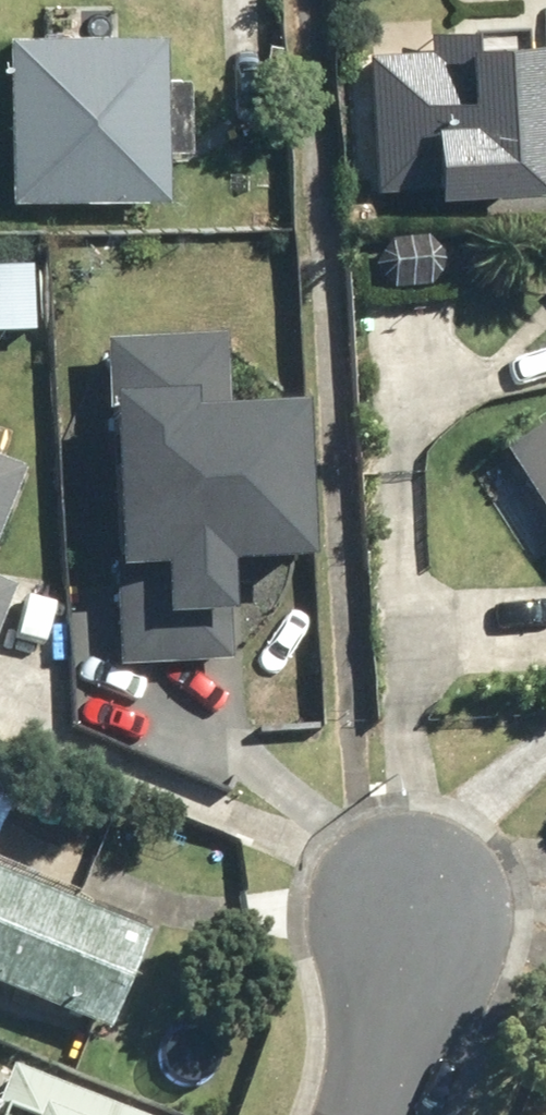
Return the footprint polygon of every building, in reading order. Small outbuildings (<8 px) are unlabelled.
[(378,23),(375,181),(545,183),(545,62),(545,25),(378,23)] [(177,29),(20,24),(16,186),(172,191),(177,29)] [(113,393),(124,393),(125,659),(236,659),(236,558),(305,557),(304,396),(231,396),(231,330),(113,330),(113,393)] [(507,444),(545,504),(545,419),(507,444)] [(0,451),(0,527),(28,463),(0,451)] [(24,582),(0,572),(0,637),(24,582)] [(0,772),(0,834),(23,782),(0,772)] [(109,1029),(153,925),(99,902),(119,856),(59,831),(41,874),(0,856),(0,983),(109,1029)] [(12,1061),(0,1092),(0,1101),(35,1114),(155,1114),(12,1061)]
